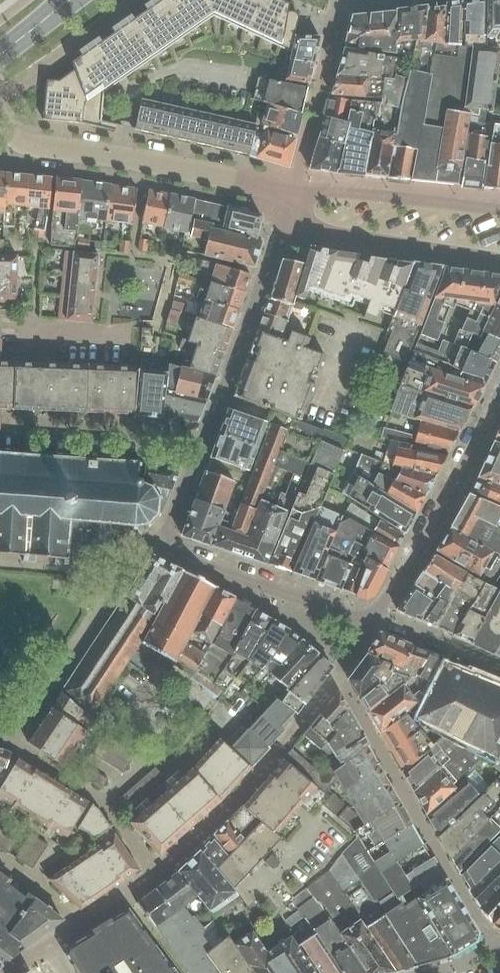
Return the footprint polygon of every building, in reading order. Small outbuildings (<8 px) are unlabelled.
[(43,120),(82,123),(99,127),(99,124),(100,122),(101,122),(101,121),(102,107),(103,93),(127,76),(130,74),(138,69),(168,47),(213,16),(278,47),(280,47),(283,49),(289,52),(291,53),(295,36),(295,33),(294,32),(294,18),(294,17),(294,16),(293,16),(293,15),(287,12),(288,4),(289,4),(280,0),(161,0),(72,62),(72,63),(74,70),(58,81),(47,80),(46,81),(44,104),(43,120)] [(486,0),(474,0),(461,2),(460,46),(486,47),(486,39),(486,0)] [(486,39),(493,39),(494,42),(499,42),(499,0),(486,0),(486,39)] [(445,7),(444,45),(435,44),(433,55),(456,58),(458,46),(460,46),(461,2),(445,4),(446,4),(445,7)] [(398,59),(397,59),(411,60),(409,70),(428,75),(433,55),(435,44),(444,45),(445,7),(444,7),(441,5),(435,5),(433,8),(426,9),(424,41),(416,41),(412,55),(399,54),(398,59)] [(397,12),(396,20),(394,53),(399,54),(412,55),(416,41),(424,41),(426,9),(426,6),(406,9),(396,10),(397,12)] [(397,12),(390,12),(355,16),(352,19),(344,46),(394,53),(396,20),(397,12)] [(313,63),(320,37),(295,36),(291,53),(289,60),(313,63)] [(491,113),(491,111),(492,111),(492,110),(499,52),(499,50),(489,47),(486,47),(460,46),(458,46),(456,58),(433,55),(428,75),(431,75),(423,125),(421,125),(411,180),(457,185),(469,114),(473,115),(473,118),(484,120),(485,111),(488,111),(488,112),(491,113)] [(343,49),(337,74),(378,78),(378,79),(386,79),(393,80),(394,77),(395,71),(397,59),(398,59),(343,49)] [(308,84),(313,63),(289,60),(285,79),(308,84)] [(392,147),(386,178),(388,178),(388,182),(391,182),(391,178),(411,180),(421,125),(423,125),(431,75),(428,75),(409,70),(407,76),(406,80),(400,105),(399,107),(399,110),(395,133),(392,147)] [(367,78),(336,75),(331,95),(381,99),(386,79),(378,79),(367,78)] [(380,104),(380,105),(399,110),(399,107),(400,105),(406,80),(394,77),(393,80),(386,79),(381,99),(380,104)] [(258,78),(253,99),(267,104),(301,113),(308,88),(307,88),(284,83),(268,80),(258,78)] [(334,120),(345,123),(349,111),(349,102),(349,100),(330,98),(325,117),(334,120)] [(135,128),(135,129),(154,134),(161,103),(141,99),(135,128)] [(349,102),(349,111),(345,123),(348,124),(343,145),(337,172),(362,175),(371,129),(373,118),(379,114),(380,105),(380,104),(349,102)] [(161,103),(154,134),(173,138),(179,108),(161,103)] [(257,113),(257,114),(255,123),(294,135),(299,114),(301,114),(301,113),(267,104),(264,116),(257,113)] [(179,108),(173,138),(192,142),(198,112),(179,108)] [(480,187),(484,188),(493,123),(499,124),(499,111),(492,110),(492,111),(490,125),(480,187)] [(198,112),(192,142),(211,146),(217,116),(198,112)] [(217,116),(211,146),(229,150),(236,120),(217,116)] [(345,123),(334,120),(325,117),(319,138),(343,145),(348,124),(345,123)] [(236,120),(229,150),(249,155),(249,154),(256,124),(236,120)] [(480,187),(490,125),(471,123),(461,185),(480,187)] [(499,189),(499,124),(493,123),(484,188),(499,189)] [(362,175),(386,178),(392,147),(395,133),(371,129),(362,175)] [(294,139),(293,139),(266,131),(256,156),(287,165),(294,139)] [(309,169),(337,172),(343,145),(319,138),(310,168),(309,169)] [(3,213),(3,227),(13,227),(14,226),(13,226),(13,205),(25,206),(28,176),(5,174),(5,182),(4,204),(4,213),(3,213)] [(28,176),(25,206),(38,208),(35,229),(34,229),(33,230),(44,232),(47,218),(48,208),(51,178),(28,176)] [(76,240),(79,218),(81,181),(55,179),(52,224),(51,246),(74,248),(75,240),(76,240)] [(106,221),(111,186),(111,185),(82,181),(79,218),(106,221)] [(106,221),(132,224),(137,189),(111,186),(106,221)] [(148,191),(141,223),(163,227),(170,195),(148,191)] [(187,232),(190,220),(193,210),(195,200),(170,195),(163,227),(163,228),(187,232)] [(245,236),(255,238),(261,215),(228,207),(195,200),(193,210),(190,220),(193,221),(212,225),(245,233),(245,236)] [(261,241),(255,239),(211,229),(212,225),(193,221),(190,236),(207,240),(204,255),(253,267),(261,241)] [(33,230),(32,237),(43,239),(44,232),(33,230)] [(77,247),(89,249),(90,241),(78,239),(77,247)] [(140,239),(138,251),(146,252),(148,240),(140,239)] [(95,241),(94,249),(101,250),(102,242),(95,241)] [(105,241),(104,250),(114,251),(115,242),(105,241)] [(129,242),(128,242),(121,241),(120,252),(127,254),(129,242)] [(174,245),(170,256),(178,259),(182,248),(174,245)] [(393,316),(413,263),(358,256),(359,255),(309,248),(304,265),(295,297),(303,300),(307,290),(308,286),(309,285),(313,287),(332,294),(336,295),(341,297),(339,303),(351,307),(352,306),(351,306),(353,302),(354,300),(355,296),(384,306),(382,312),(392,316),(393,316)] [(65,251),(63,274),(96,278),(98,255),(65,251)] [(2,256),(0,256),(0,279),(16,279),(17,256),(2,256)] [(244,293),(250,275),(216,264),(200,260),(198,269),(213,274),(210,283),(211,283),(244,293)] [(304,265),(281,260),(274,282),(269,300),(264,313),(287,321),(295,297),(304,265)] [(387,329),(391,331),(383,353),(405,362),(419,325),(441,268),(441,267),(413,263),(393,316),(392,316),(387,329)] [(436,341),(437,339),(463,270),(445,268),(445,269),(420,335),(436,341)] [(477,354),(487,335),(481,332),(499,291),(499,275),(463,270),(437,339),(442,340),(456,345),(473,353),(477,354)] [(96,278),(63,274),(61,297),(93,300),(96,278)] [(192,278),(179,274),(177,282),(190,286),(192,278)] [(0,279),(0,302),(16,302),(16,279),(0,279)] [(238,311),(244,293),(211,283),(206,300),(238,311)] [(481,332),(487,335),(499,340),(499,291),(481,332)] [(93,300),(61,297),(58,319),(91,323),(93,300)] [(181,311),(184,304),(172,300),(170,308),(181,311)] [(198,318),(232,329),(238,311),(206,300),(204,300),(198,318)] [(374,322),(379,309),(368,305),(363,317),(374,322)] [(180,312),(170,309),(165,324),(175,327),(180,312)] [(264,313),(258,330),(282,339),(287,321),(264,313)] [(179,348),(194,353),(189,367),(215,376),(223,353),(224,353),(232,329),(195,317),(188,340),(182,338),(179,348)] [(281,340),(282,339),(258,330),(253,342),(234,395),(237,397),(300,421),(302,416),(297,415),(300,411),(303,413),(309,397),(306,395),(312,378),(316,380),(317,375),(314,374),(317,365),(320,357),(324,358),(325,356),(305,348),(308,338),(290,331),(286,341),(281,340)] [(477,354),(495,363),(499,353),(499,340),(487,335),(477,354)] [(495,363),(477,354),(473,353),(456,345),(442,340),(438,352),(416,343),(409,360),(429,368),(483,385),(484,385),(495,363)] [(141,359),(140,367),(140,370),(138,370),(134,415),(162,418),(162,417),(163,417),(166,389),(168,369),(151,367),(151,360),(141,359)] [(472,408),(483,385),(429,368),(409,360),(400,385),(472,408)] [(0,361),(0,409),(25,410),(134,415),(136,367),(27,362),(0,361)] [(215,377),(188,370),(168,364),(168,369),(166,389),(187,395),(206,400),(215,377)] [(390,412),(420,421),(458,433),(472,408),(400,385),(390,412)] [(163,417),(183,420),(187,395),(166,389),(163,417)] [(198,422),(206,400),(187,395),(183,420),(197,422),(198,422)] [(228,408),(219,433),(229,436),(257,447),(263,430),(266,422),(232,410),(230,409),(230,408),(228,408)] [(267,484),(266,486),(270,488),(275,474),(280,470),(293,474),(293,473),(300,475),(301,476),(315,439),(320,441),(342,451),(347,440),(293,419),(288,431),(289,431),(289,432),(280,455),(275,466),(275,467),(274,466),(267,484)] [(380,437),(447,453),(458,433),(420,421),(416,436),(383,428),(380,437)] [(268,432),(262,449),(280,455),(289,432),(289,431),(288,431),(271,424),(268,432)] [(219,433),(210,457),(220,461),(248,470),(257,447),(229,436),(219,433)] [(398,445),(392,465),(436,475),(447,453),(380,437),(379,440),(398,445)] [(291,509),(268,564),(292,572),(313,522),(334,472),(333,472),(342,451),(320,441),(291,509)] [(499,485),(499,445),(494,443),(478,477),(499,485)] [(23,555),(22,561),(27,561),(34,561),(35,556),(56,558),(56,563),(63,564),(63,565),(68,565),(68,550),(70,550),(70,548),(81,549),(80,553),(83,553),(83,549),(95,550),(95,553),(98,553),(98,550),(104,548),(106,552),(108,551),(106,547),(111,542),(114,543),(115,541),(112,539),(113,539),(113,532),(116,531),(116,529),(112,529),(109,523),(131,526),(131,530),(136,530),(139,530),(139,531),(140,533),(151,527),(150,526),(151,526),(148,522),(154,516),(159,518),(161,514),(171,490),(151,485),(150,486),(141,481),(139,481),(141,463),(115,461),(116,457),(111,457),(111,461),(79,459),(79,454),(75,454),(74,456),(75,457),(74,459),(66,458),(38,456),(38,451),(33,451),(33,455),(1,453),(1,449),(0,449),(0,553),(23,555)] [(262,449),(251,478),(267,484),(274,466),(275,467),(275,466),(280,455),(262,449)] [(373,458),(382,462),(384,454),(376,451),(373,458)] [(376,472),(425,496),(436,475),(392,465),(392,466),(380,461),(376,472)] [(180,467),(145,463),(141,481),(150,486),(151,485),(171,490),(180,467)] [(205,471),(195,500),(204,503),(224,510),(234,482),(234,481),(215,474),(205,471)] [(415,513),(425,496),(376,472),(371,485),(415,513)] [(217,527),(210,545),(266,564),(286,513),(301,476),(300,475),(293,473),(293,474),(285,494),(283,493),(277,508),(260,502),(256,510),(245,537),(217,527)] [(358,477),(348,497),(367,509),(380,518),(405,533),(415,513),(390,497),(358,477)] [(478,477),(470,494),(479,498),(499,507),(499,485),(478,477)] [(251,478),(246,491),(262,497),(265,487),(266,486),(267,484),(251,478)] [(246,491),(241,504),(256,510),(260,502),(262,497),(246,491)] [(479,498),(470,494),(450,528),(459,533),(499,556),(499,507),(479,498)] [(195,499),(181,535),(210,545),(217,527),(245,537),(256,510),(241,504),(233,526),(227,524),(227,523),(220,520),(224,510),(204,503),(195,500),(195,499)] [(350,503),(343,516),(369,532),(371,533),(379,521),(350,503)] [(343,516),(340,515),(332,512),(325,528),(313,522),(292,572),(316,580),(323,561),(333,535),(343,516)] [(372,533),(371,533),(369,532),(343,516),(333,535),(323,561),(316,580),(341,589),(350,568),(343,565),(348,555),(352,544),(355,539),(359,541),(358,543),(364,546),(372,533)] [(371,533),(372,533),(397,547),(403,536),(379,521),(371,533)] [(499,572),(499,556),(459,533),(450,528),(436,551),(493,584),(499,572)] [(386,569),(397,547),(372,533),(364,546),(365,552),(364,556),(386,569)] [(156,615),(181,570),(152,555),(125,595),(134,601),(156,615)] [(362,561),(355,558),(348,555),(343,565),(350,568),(341,589),(354,594),(365,567),(362,561)] [(433,555),(424,571),(432,576),(457,590),(474,600),(484,584),(433,555)] [(365,567),(354,594),(365,599),(372,596),(386,569),(364,556),(362,561),(365,567)] [(210,596),(214,587),(181,570),(156,615),(151,624),(142,643),(173,662),(185,641),(189,633),(210,596)] [(414,584),(397,609),(397,610),(420,620),(433,598),(434,598),(432,601),(447,608),(450,604),(457,590),(432,576),(423,571),(414,584)] [(484,584),(474,600),(471,605),(486,613),(470,642),(470,643),(499,657),(499,592),(484,584)] [(210,643),(234,598),(215,587),(210,596),(189,633),(209,644),(210,643)] [(454,635),(471,605),(474,600),(457,590),(450,604),(447,608),(436,627),(454,635)] [(139,642),(151,624),(156,615),(134,601),(125,595),(61,692),(62,692),(61,692),(89,717),(109,688),(127,662),(139,642)] [(255,610),(234,598),(210,643),(230,655),(232,652),(250,619),(255,610)] [(436,627),(447,608),(432,601),(421,620),(436,627)] [(486,613),(471,605),(454,635),(470,642),(486,613)] [(247,660),(271,620),(272,620),(256,610),(256,611),(255,610),(250,619),(232,652),(230,655),(211,684),(223,693),(235,678),(234,678),(247,660)] [(272,620),(272,621),(267,629),(247,660),(234,678),(235,678),(245,686),(264,666),(269,660),(283,639),(288,631),(288,630),(272,620)] [(284,657),(301,640),(288,631),(283,639),(269,660),(264,666),(270,672),(276,666),(284,657)] [(413,646),(380,632),(367,654),(393,664),(390,670),(407,677),(415,675),(419,670),(403,663),(413,646)] [(311,662),(317,654),(301,640),(284,657),(276,666),(270,672),(269,673),(286,689),(311,662)] [(204,653),(185,641),(173,662),(171,665),(191,677),(204,653)] [(403,663),(419,670),(430,652),(413,646),(403,663)] [(430,652),(419,670),(415,675),(435,684),(444,664),(447,659),(430,652)] [(318,654),(317,654),(311,662),(286,689),(278,699),(279,700),(294,711),(296,713),(297,714),(304,704),(333,667),(318,654)] [(383,680),(390,670),(393,664),(367,654),(348,679),(348,680),(358,696),(377,676),(383,680)] [(423,722),(439,730),(438,734),(440,737),(431,745),(432,746),(426,750),(440,766),(445,762),(464,747),(451,740),(447,733),(495,758),(499,749),(499,687),(498,686),(499,685),(493,683),(486,680),(480,678),(474,675),(474,677),(456,670),(457,669),(455,669),(450,667),(444,664),(435,684),(430,693),(418,718),(417,719),(421,721),(423,722)] [(358,696),(368,712),(407,677),(390,670),(383,680),(377,676),(358,696)] [(377,728),(380,733),(430,693),(435,684),(415,675),(407,677),(368,712),(377,728)] [(94,722),(89,717),(61,692),(60,693),(61,694),(52,708),(51,708),(50,709),(51,709),(29,742),(28,741),(27,742),(64,767),(65,766),(64,765),(75,749),(81,754),(82,753),(75,748),(86,732),(87,733),(88,732),(87,731),(93,722),(94,723),(94,722)] [(330,726),(347,708),(339,693),(338,693),(319,715),(303,735),(335,761),(337,760),(327,743),(332,735),(334,731),(330,726)] [(382,732),(390,747),(392,751),(425,724),(423,722),(421,721),(417,719),(418,718),(430,693),(380,733),(382,732)] [(280,726),(294,711),(279,700),(278,699),(277,700),(276,699),(260,716),(238,740),(230,748),(250,767),(259,758),(268,748),(267,748),(275,739),(281,732),(284,729),(283,728),(280,726)] [(362,733),(351,715),(347,708),(330,726),(334,731),(332,735),(339,749),(354,738),(362,733)] [(432,746),(431,745),(421,733),(427,728),(425,724),(392,751),(403,770),(401,771),(402,772),(426,750),(432,746)] [(97,743),(104,747),(110,737),(103,733),(97,743)] [(334,770),(369,746),(362,733),(354,738),(339,749),(332,735),(327,743),(337,760),(335,761),(329,764),(334,770)] [(104,747),(110,751),(116,741),(110,737),(104,747)] [(191,768),(221,799),(222,798),(223,799),(224,798),(223,797),(250,768),(250,769),(251,768),(219,738),(218,739),(219,740),(206,754),(200,748),(199,749),(205,755),(192,769),(191,768)] [(110,751),(117,755),(123,745),(116,741),(110,751)] [(98,757),(104,747),(97,743),(91,753),(98,757)] [(117,755),(123,759),(129,749),(123,745),(117,755)] [(366,823),(399,802),(369,746),(334,770),(333,771),(337,778),(342,790),(363,824),(366,823)] [(425,813),(463,778),(472,770),(485,758),(481,753),(465,746),(464,747),(445,762),(440,766),(441,767),(413,791),(425,813)] [(110,751),(104,747),(98,757),(104,761),(110,751)] [(0,749),(0,787),(18,758),(10,753),(0,749)] [(129,749),(123,759),(129,763),(135,753),(129,749)] [(292,749),(283,759),(284,759),(324,794),(337,778),(333,771),(330,766),(319,772),(292,749)] [(441,767),(440,766),(426,750),(402,772),(412,790),(413,791),(441,767)] [(117,755),(110,751),(104,761),(110,765),(117,755)] [(123,759),(117,755),(110,765),(117,769),(123,759)] [(492,766),(499,773),(499,756),(492,766)] [(88,803),(88,801),(87,801),(86,802),(70,792),(71,791),(70,790),(69,791),(35,770),(36,769),(35,769),(34,770),(18,760),(19,759),(18,758),(0,787),(0,809),(7,814),(7,815),(8,816),(14,806),(30,816),(29,817),(30,818),(31,817),(47,827),(43,834),(44,834),(48,827),(64,838),(64,839),(65,839),(88,803)] [(269,774),(268,775),(269,776),(301,803),(310,810),(310,809),(309,808),(322,794),(323,795),(324,794),(284,759),(283,759),(283,758),(282,759),(283,760),(270,775),(269,774)] [(129,763),(123,759),(117,769),(123,773),(129,763)] [(82,778),(89,768),(82,764),(76,774),(82,778)] [(155,767),(150,772),(158,781),(163,776),(155,767)] [(89,768),(82,778),(89,782),(95,771),(89,768)] [(220,800),(221,799),(191,768),(190,769),(191,770),(177,782),(171,776),(170,777),(176,783),(161,796),(160,795),(189,829),(190,828),(189,827),(219,801),(220,802),(221,801),(220,800)] [(465,780),(426,815),(432,825),(438,835),(482,794),(489,787),(478,776),(472,770),(463,778),(465,780)] [(95,771),(89,782),(95,786),(101,775),(95,771)] [(144,776),(152,785),(158,781),(150,772),(144,776)] [(482,794),(483,795),(438,836),(451,859),(499,807),(499,774),(482,794)] [(101,775),(95,786),(101,789),(108,779),(101,775)] [(139,781),(147,790),(152,785),(144,776),(139,781)] [(240,840),(227,854),(214,867),(233,888),(234,887),(233,886),(260,858),(271,868),(276,868),(279,865),(279,861),(267,850),(279,837),(280,838),(281,838),(275,833),(296,809),(301,803),(269,776),(265,781),(244,806),(243,805),(242,806),(258,823),(240,840)] [(134,786),(142,795),(147,790),(139,781),(134,786)] [(129,790),(137,799),(142,795),(134,786),(129,790)] [(124,795),(132,804),(137,799),(129,790),(124,795)] [(339,809),(344,803),(332,793),(327,799),(333,804),(339,809)] [(118,799),(126,808),(132,804),(124,795),(118,799)] [(189,829),(160,795),(160,796),(160,797),(146,809),(141,803),(140,804),(145,810),(131,823),(130,822),(129,823),(158,856),(159,855),(158,854),(188,828),(189,829)] [(126,808),(118,799),(113,804),(121,813),(126,808)] [(327,799),(322,805),(328,810),(333,804),(327,799)] [(363,824),(352,831),(353,832),(357,837),(358,837),(359,839),(364,846),(367,851),(382,841),(411,824),(399,802),(366,823),(363,824)] [(93,804),(92,804),(77,829),(79,827),(83,830),(88,834),(91,838),(90,839),(91,840),(92,839),(97,846),(81,857),(77,851),(76,851),(80,858),(64,869),(64,868),(63,868),(63,869),(49,879),(48,878),(47,879),(80,910),(81,909),(80,908),(87,904),(88,905),(89,904),(88,903),(121,881),(121,882),(122,881),(122,880),(137,870),(138,871),(139,870),(110,827),(111,826),(110,825),(109,826),(98,809),(92,806),(93,804)] [(333,804),(328,810),(334,815),(339,809),(333,804)] [(240,840),(258,823),(242,806),(224,824),(240,840)] [(337,818),(342,821),(352,810),(347,806),(337,818)] [(451,859),(458,872),(477,852),(475,849),(488,836),(491,839),(499,830),(497,827),(499,823),(499,811),(498,809),(451,859)] [(352,810),(342,821),(346,825),(356,814),(352,810)] [(356,814),(346,825),(351,829),(362,823),(357,814),(356,814)] [(227,854),(240,840),(224,824),(213,835),(212,837),(227,854)] [(382,841),(367,851),(374,863),(380,871),(424,844),(424,843),(422,844),(411,824),(382,841)] [(4,832),(0,837),(0,848),(2,849),(6,843),(10,836),(4,832)] [(26,840),(35,845),(44,851),(48,845),(30,833),(26,840)] [(460,875),(468,890),(499,857),(499,835),(460,875)] [(17,841),(10,836),(6,843),(13,847),(17,841)] [(212,837),(200,851),(214,867),(227,854),(212,837)] [(358,837),(357,837),(341,854),(373,901),(391,890),(380,871),(374,863),(364,846),(359,839),(358,837)] [(23,846),(31,851),(35,845),(26,840),(23,846)] [(13,847),(6,843),(2,849),(9,854),(13,847)] [(445,880),(445,879),(446,878),(433,857),(432,858),(424,844),(380,871),(391,890),(396,898),(419,884),(425,893),(445,880)] [(35,845),(31,851),(40,857),(44,851),(35,845)] [(19,852),(27,857),(31,851),(23,846),(19,852)] [(178,871),(206,907),(214,918),(241,899),(234,890),(233,888),(214,867),(200,851),(200,850),(178,871)] [(40,857),(31,851),(27,857),(36,863),(40,857)] [(23,863),(27,857),(19,852),(15,858),(23,863)] [(416,965),(383,915),(373,901),(341,854),(328,870),(327,871),(394,970),(416,965)] [(36,863),(27,857),(23,863),(32,869),(36,863)] [(468,890),(480,909),(487,902),(499,889),(499,859),(468,890)] [(233,944),(228,937),(226,938),(214,920),(203,929),(193,916),(206,907),(178,871),(156,888),(162,896),(173,911),(162,920),(154,926),(177,957),(188,972),(253,972),(233,944)] [(367,972),(379,972),(394,970),(327,871),(307,887),(313,896),(367,972)] [(8,961),(57,924),(61,918),(27,892),(24,897),(8,884),(11,880),(0,872),(0,954),(8,961)] [(445,880),(425,893),(416,898),(450,956),(476,941),(475,941),(477,933),(478,933),(476,930),(476,931),(468,918),(469,918),(468,916),(467,916),(445,880)] [(156,888),(136,903),(154,926),(162,920),(173,911),(162,896),(156,888)] [(487,902),(480,909),(492,923),(499,914),(499,889),(487,902)] [(313,896),(297,909),(304,918),(341,972),(367,972),(313,896)] [(416,966),(450,956),(416,898),(403,906),(401,903),(383,915),(416,965),(416,966)] [(172,969),(161,955),(152,941),(128,909),(112,919),(85,935),(86,936),(65,949),(64,953),(76,972),(175,972),(172,969)] [(290,927),(302,917),(298,911),(285,920),(290,927)] [(308,937),(296,945),(315,972),(341,972),(304,918),(295,925),(298,930),(290,936),(291,938),(297,934),(298,935),(300,934),(302,937),(306,934),(308,937)] [(291,938),(290,936),(265,953),(251,932),(233,944),(253,972),(315,972),(296,945),(291,938)] [(38,965),(25,972),(43,972),(38,965)]
